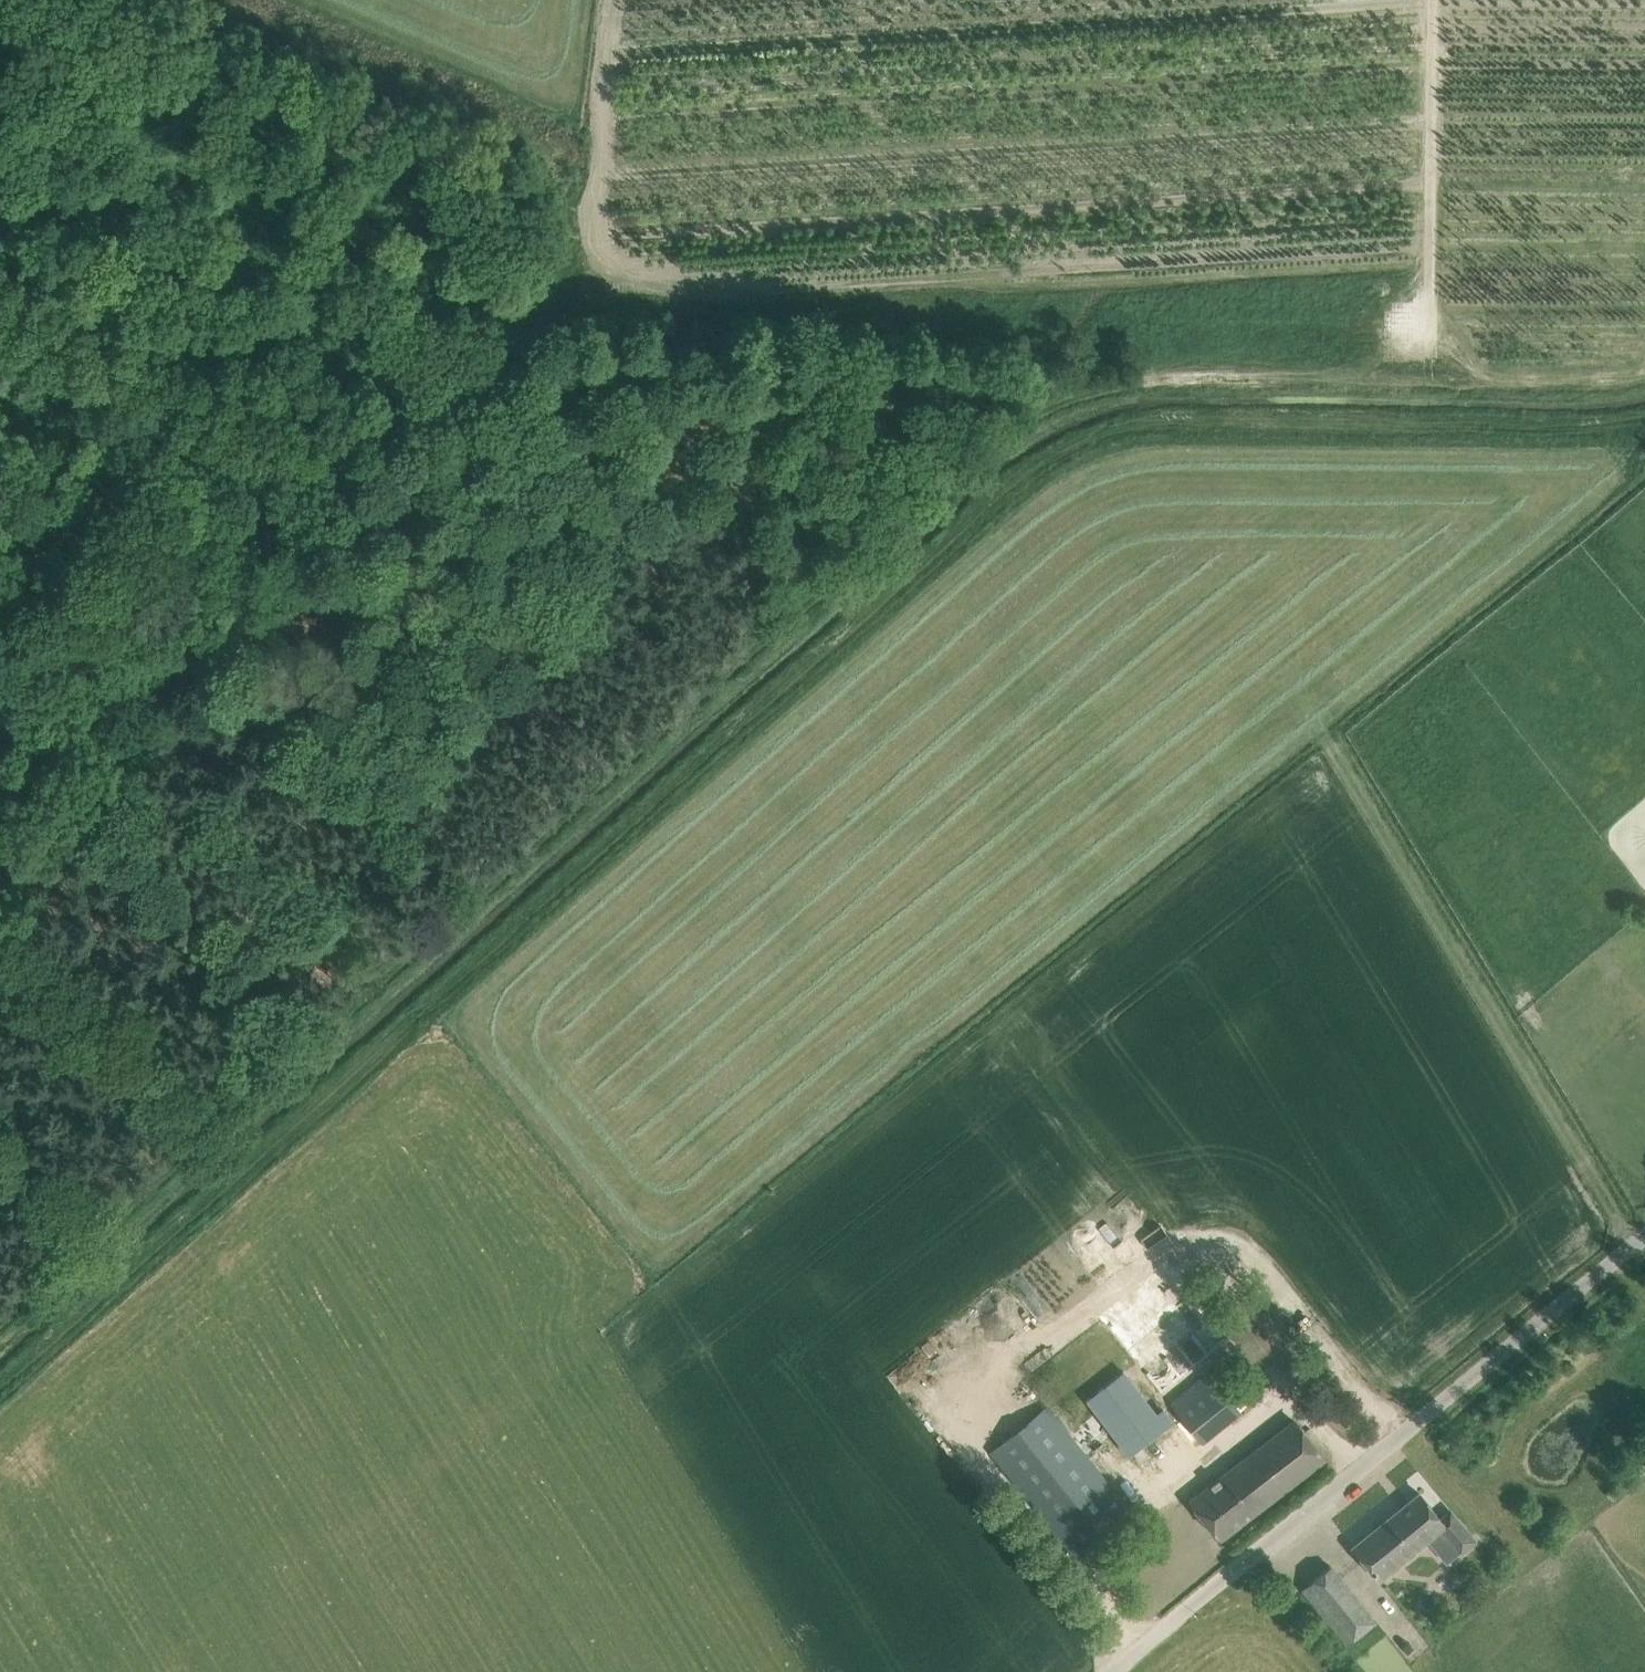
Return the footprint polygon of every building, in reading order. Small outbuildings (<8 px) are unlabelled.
[(1114,1367),(1076,1399),(1125,1457),(1170,1419),(1160,1407),(1153,1412),(1114,1367)] [(1240,1410),(1211,1374),(1174,1404),(1203,1440),(1240,1410)] [(994,1455),(1074,1555),(1131,1510),(1051,1410),(994,1455)] [(1322,1456),(1295,1421),(1191,1500),(1220,1538),(1324,1457),(1323,1455),(1322,1456)] [(1474,1539),(1451,1510),(1441,1518),(1419,1492),(1353,1547),(1379,1579),(1441,1527),(1460,1550),(1474,1539)] [(1376,1621),(1341,1578),(1330,1565),(1302,1589),(1347,1644),(1376,1621)]
